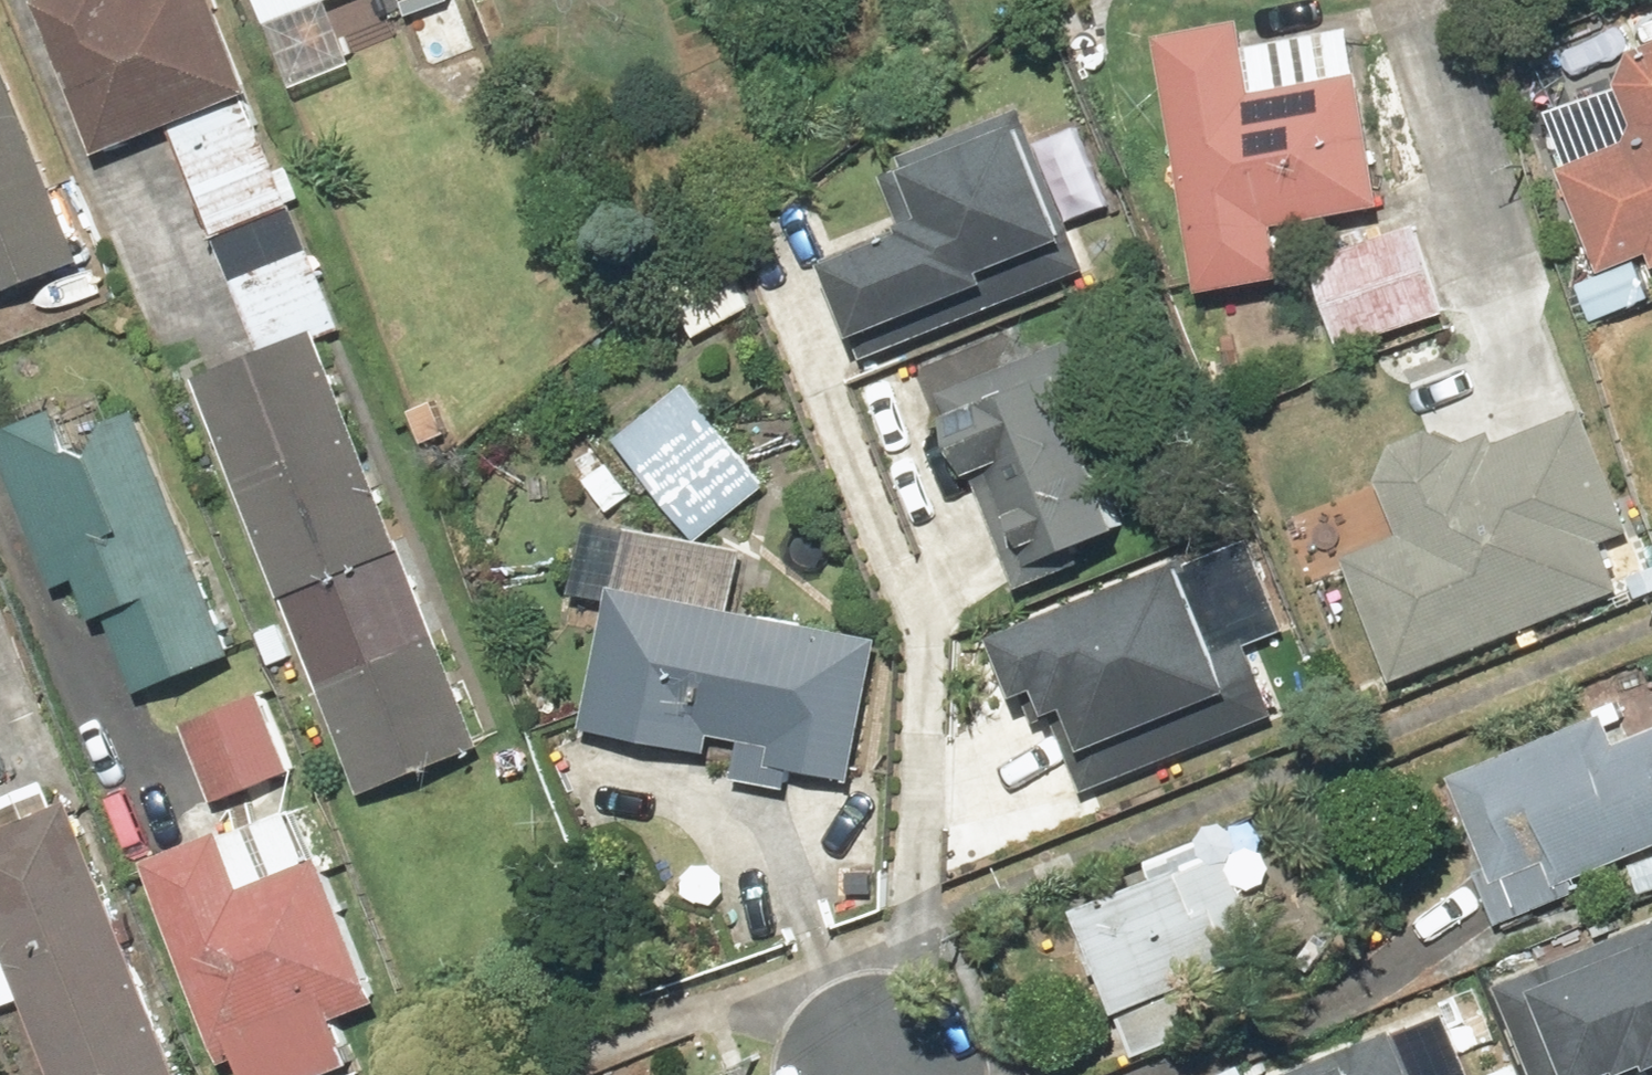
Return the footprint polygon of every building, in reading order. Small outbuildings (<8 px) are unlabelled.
[(31,7),(92,161),(161,133),(206,244),(283,213),(197,0),(49,0),(31,7)] [(261,36),(351,0),(247,0),(261,36)] [(387,3),(414,77),(469,57),(448,0),(395,0),(387,3)] [(1232,31),(1149,44),(1187,301),(1274,288),(1266,237),(1373,221),(1353,87),(1243,104),(1232,31)] [(1553,181),(1594,279),(1635,261),(1642,278),(1651,273),(1651,49),(1650,50),(1647,50),(1644,51),(1641,52),(1638,53),(1635,55),(1633,57),(1630,59),(1628,61),(1625,63),(1623,65),(1621,68),(1619,71),(1618,73),(1616,76),(1615,79),(1614,82),(1613,85),(1613,89),(1613,92),(1613,95),(1613,98),(1613,101),(1631,147),(1553,181)] [(0,84),(0,303),(70,277),(0,84)] [(918,346),(1071,282),(1004,122),(888,171),(911,228),(810,270),(844,352),(909,325),(918,346)] [(1445,318),(1413,232),(1301,274),(1334,360),(1445,318)] [(227,286),(257,366),(192,391),(275,607),(392,563),(310,346),(336,336),(305,256),(227,286)] [(693,338),(748,304),(721,259),(665,292),(693,338)] [(980,489),(1013,582),(1110,547),(1107,539),(1135,529),(1064,333),(949,374),(955,389),(918,402),(953,498),(980,489)] [(758,494),(679,391),(610,444),(689,547),(758,494)] [(0,438),(0,478),(49,598),(67,591),(84,631),(98,625),(130,706),(228,666),(133,433),(78,455),(61,413),(0,438)] [(1449,450),(1425,432),(1383,449),(1370,483),(1393,542),(1337,564),(1386,690),(1613,602),(1593,551),(1627,538),(1579,414),(1484,450),(1479,439),(1449,450)] [(610,534),(575,743),(704,765),(707,746),(729,750),(723,791),(781,801),(784,781),(843,791),(867,645),(728,622),(739,556),(610,534)] [(1207,658),(1167,566),(982,647),(1009,710),(1023,704),(1035,732),(1057,723),(1074,761),(1171,719),(1188,758),(1273,721),(1239,644),(1207,658)] [(406,570),(282,617),(352,802),(477,755),(406,570)] [(259,698),(175,730),(205,811),(290,779),(259,698)] [(1602,720),(1445,791),(1479,865),(1463,873),(1489,931),(1577,891),(1572,880),(1651,843),(1651,731),(1614,748),(1602,720)] [(11,1007),(39,1074),(168,1074),(63,812),(50,817),(38,788),(0,803),(0,1012),(11,1007)] [(136,868),(214,1074),(228,1069),(230,1074),(336,1074),(319,1030),(363,1013),(308,869),(302,871),(280,813),(136,868)] [(1138,872),(1145,887),(1065,919),(1108,1025),(1262,962),(1213,841),(1138,872)] [(1482,989),(1503,1042),(1530,1031),(1548,1074),(1613,1074),(1651,1060),(1651,921),(1482,989)] [(1382,1034),(1277,1074),(1398,1074),(1382,1034)]
